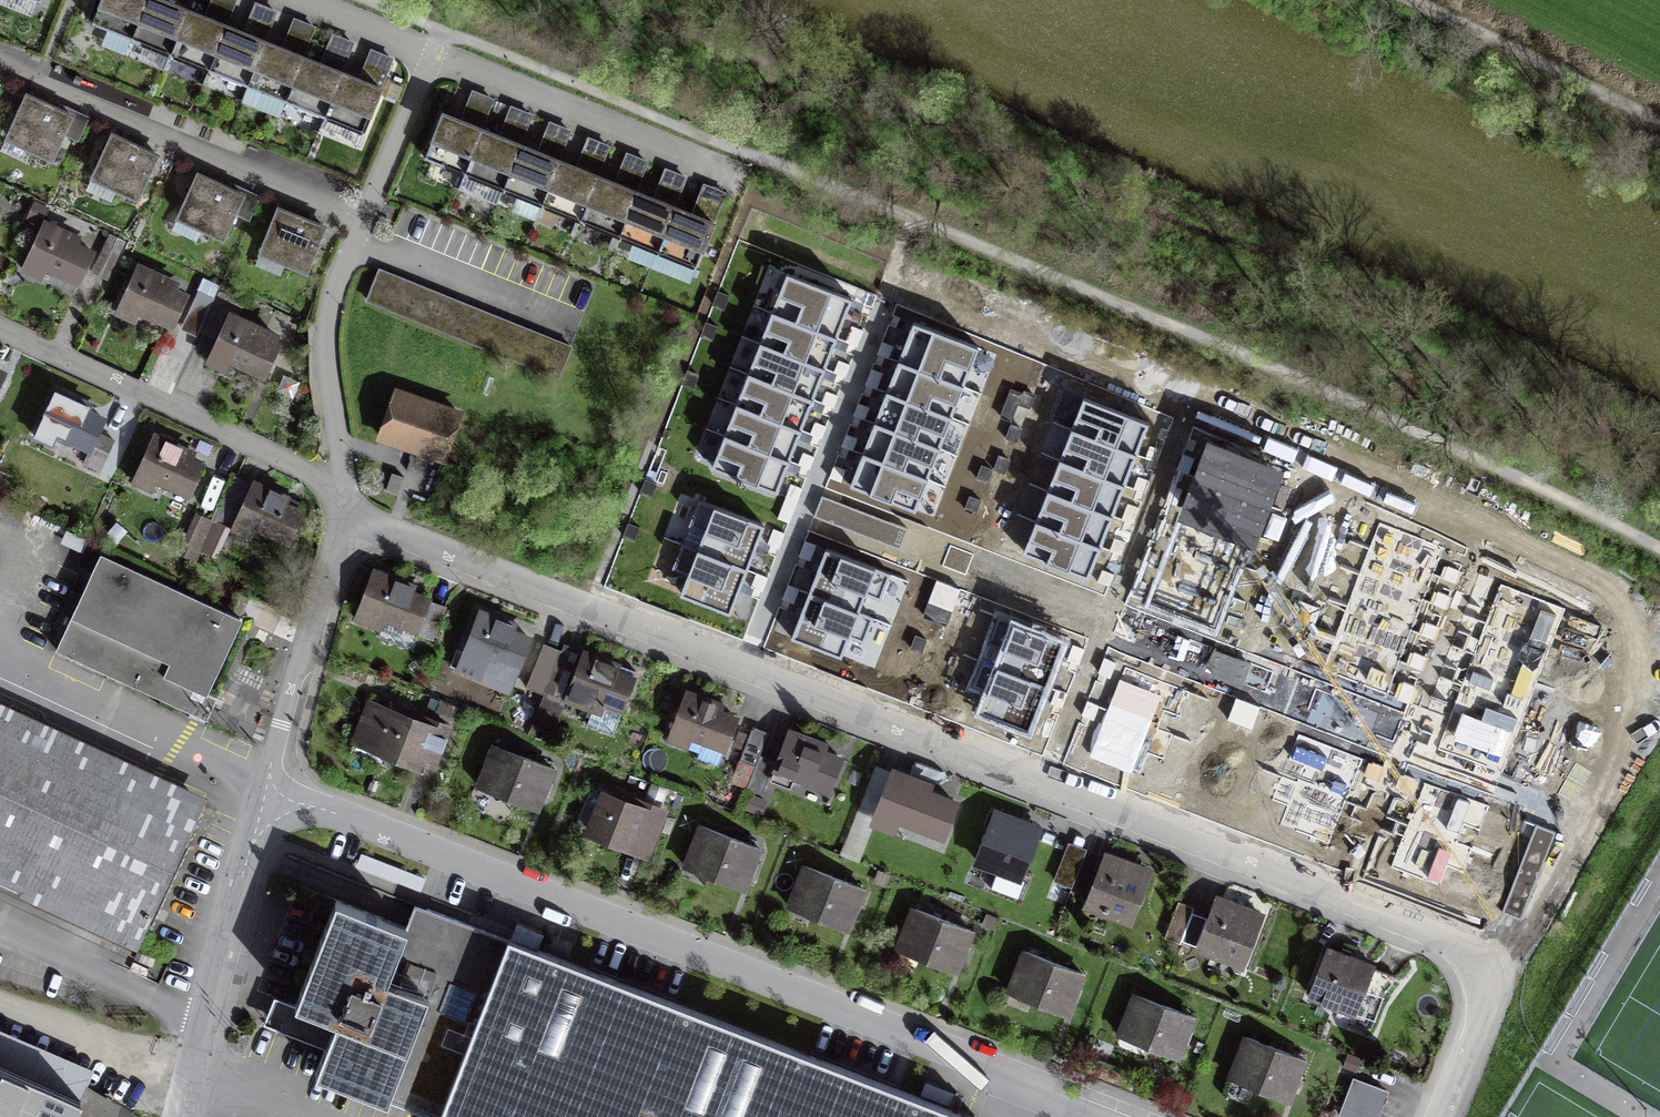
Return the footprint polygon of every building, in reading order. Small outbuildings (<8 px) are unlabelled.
[(93,24),(365,134),(383,89),(354,77),(314,61),(275,46),(238,31),(198,14),(163,0),(103,0),(93,24)] [(77,117),(30,95),(9,139),(56,162),(77,117)] [(492,134),(453,118),(442,113),(424,158),(695,268),(714,223),(686,212),(646,196),(607,180),(569,165),(529,149),(492,134)] [(164,157),(115,135),(95,180),(144,202),(164,157)] [(249,197),(202,175),(181,220),(228,242),(249,197)] [(331,230),(280,209),(262,255),(313,275),(331,230)] [(93,251),(44,227),(27,263),(77,286),(93,251)] [(122,251),(106,245),(94,274),(109,280),(122,251)] [(195,292),(138,267),(120,308),(178,333),(195,292)] [(462,303),(447,297),(433,291),(418,285),(402,279),(388,273),(380,269),(367,299),(501,355),(514,325),(507,322),(492,316),(476,309),(462,303)] [(836,337),(852,298),(787,273),(771,312),(836,337)] [(825,367),(836,337),(771,312),(760,342),(825,367)] [(288,338),(234,314),(215,355),(269,380),(288,338)] [(963,386),(978,346),(913,321),(898,361),(963,386)] [(812,399),(825,367),(760,342),(747,373),(812,399)] [(951,417),(963,386),(898,361),(886,392),(951,417)] [(0,366),(0,394),(11,371),(0,366)] [(800,429),(812,399),(747,373),(735,404),(800,429)] [(441,459),(459,415),(399,391),(382,437),(441,459)] [(110,416),(56,392),(38,432),(91,456),(110,416)] [(939,448),(951,417),(886,392),(874,422),(939,448)] [(1083,396),(1071,428),(1136,453),(1148,421),(1083,396)] [(788,460),(800,429),(735,404),(724,435),(788,460)] [(927,478),(939,448),(874,422),(862,453),(927,478)] [(1071,428),(1059,458),(1124,483),(1136,453),(1071,428)] [(776,492),(788,460),(724,435),(711,467),(776,492)] [(211,462),(156,437),(137,479),(192,504),(211,462)] [(1210,445),(1197,477),(1262,502),(1275,470),(1210,445)] [(915,510),(927,478),(862,453),(850,485),(915,510)] [(1059,458),(1047,489),(1112,514),(1124,483),(1059,458)] [(405,477),(392,473),(386,491),(399,495),(405,477)] [(1197,477),(1185,507),(1250,532),(1262,502),(1197,477)] [(304,509),(235,479),(214,523),(251,538),(255,529),(290,543),(304,509)] [(1047,489),(1035,520),(1100,545),(1112,514),(1047,489)] [(907,530),(823,497),(815,518),(899,550),(907,530)] [(13,525),(20,511),(0,502),(0,519),(13,525)] [(747,569),(764,525),(714,506),(697,550),(747,569)] [(1185,507),(1173,538),(1239,563),(1250,532),(1185,507)] [(199,553),(214,523),(196,514),(182,545),(199,553)] [(1035,520),(1023,552),(1088,577),(1100,545),(1035,520)] [(1379,522),(1369,549),(1434,574),(1444,547),(1379,522)] [(1173,538),(1162,569),(1227,594),(1239,563),(1173,538)] [(1369,549),(1359,574),(1424,599),(1434,574),(1369,549)] [(729,613),(747,569),(697,550),(680,594),(729,613)] [(825,550),(808,592),(858,612),(874,569),(825,550)] [(61,650),(198,711),(237,627),(100,564),(61,650)] [(1162,569),(1149,601),(1214,626),(1227,594),(1162,569)] [(439,596),(378,571),(360,615),(421,639),(439,596)] [(1359,574),(1347,605),(1412,630),(1424,599),(1359,574)] [(952,612),(960,590),(937,581),(929,603),(952,612)] [(1500,584),(1485,623),(1550,649),(1566,609),(1500,584)] [(808,592),(791,635),(841,655),(858,612),(808,592)] [(1347,605),(1335,636),(1400,661),(1412,630),(1347,605)] [(534,630),(476,610),(453,676),(481,686),(489,662),(519,672),(534,630)] [(1207,645),(1122,612),(1114,633),(1199,666),(1207,645)] [(1014,622),(996,666),(1046,685),(1063,641),(1014,622)] [(1485,623),(1473,654),(1538,679),(1550,649),(1485,623)] [(1335,636),(1322,668),(1387,693),(1400,661),(1335,636)] [(557,649),(543,645),(532,682),(546,686),(557,649)] [(1473,654),(1461,685),(1526,710),(1538,679),(1473,654)] [(639,678),(584,657),(566,703),(622,724),(639,678)] [(1157,728),(1174,684),(1125,664),(1108,709),(1157,728)] [(996,666),(979,710),(1029,729),(1046,685),(996,666)] [(1461,685),(1449,715),(1514,741),(1526,710),(1461,685)] [(1401,721),(1316,688),(1308,709),(1393,742),(1401,721)] [(740,712),(688,693),(671,736),(723,756),(740,712)] [(559,705),(545,699),(534,725),(548,731),(559,705)] [(1250,731),(1258,709),(1236,700),(1227,722),(1250,731)] [(453,733),(368,703),(351,749),(436,779),(453,733)] [(1140,772),(1157,728),(1108,709),(1090,753),(1140,772)] [(204,804),(0,711),(0,877),(142,941),(204,804)] [(1449,715),(1437,747),(1502,772),(1514,741),(1449,715)] [(766,736),(750,731),(732,782),(747,788),(757,759),(766,736)] [(850,759),(791,737),(776,777),(835,799),(850,759)] [(1346,801),(1363,756),(1313,737),(1296,782),(1346,801)] [(559,768),(493,745),(478,789),(544,812),(559,768)] [(773,765),(757,759),(747,788),(762,794),(773,765)] [(965,800),(895,772),(877,817),(947,845),(965,800)] [(1457,844),(1474,800),(1425,781),(1408,825),(1457,844)] [(1328,845),(1346,801),(1296,782),(1279,826),(1328,845)] [(666,817),(606,795),(591,836),(652,857),(666,817)] [(1048,832),(997,812),(976,865),(1027,885),(1048,832)] [(1440,888),(1457,844),(1408,825),(1390,869),(1440,888)] [(1537,826),(1502,913),(1508,916),(1520,921),(1555,833),(1537,826)] [(767,850),(697,827),(683,871),(752,894),(767,850)] [(1097,855),(1070,845),(1054,887),(1082,897),(1097,855)] [(1155,872),(1108,855),(1088,909),(1135,926),(1155,872)] [(870,891),(807,868),(792,908),(855,932),(870,891)] [(1273,918),(1220,898),(1199,954),(1252,974),(1273,918)] [(429,909),(419,935),(338,903),(320,951),(297,1009),(335,1024),(316,1073),(428,1116),(960,1116),(429,909)] [(1207,918),(1179,907),(1166,939),(1195,950),(1207,918)] [(980,933),(912,908),(896,953),(964,978),(980,933)] [(1380,963),(1314,941),(1296,994),(1362,1016),(1380,963)] [(1088,976),(1023,952),(1007,993),(1073,1017),(1088,976)] [(1198,1019),(1131,995),(1116,1037),(1183,1061),(1198,1019)] [(1310,1062),(1248,1038),(1232,1080),(1294,1104),(1310,1062)] [(75,1116),(81,1101),(0,1066),(0,1116),(78,1116),(75,1116)] [(1356,1082),(1342,1116),(1383,1116),(1391,1096),(1356,1082)]
